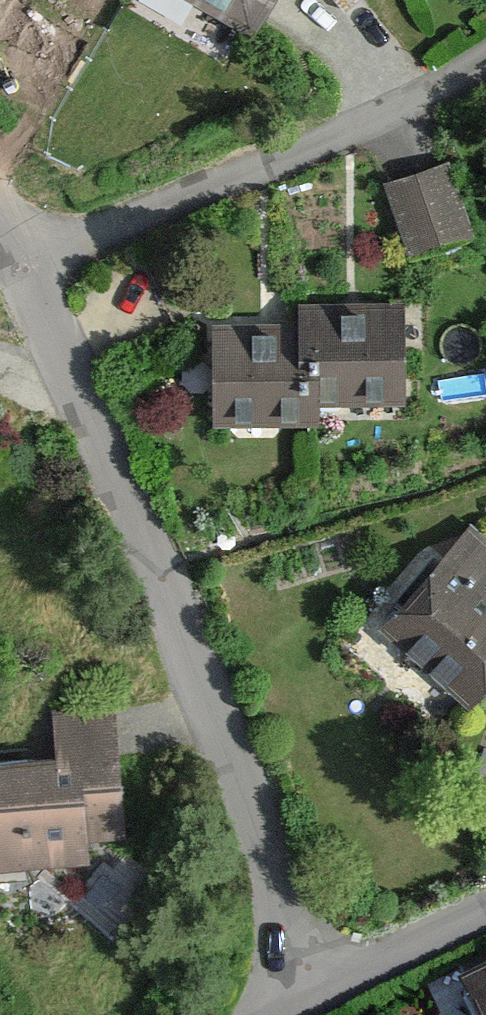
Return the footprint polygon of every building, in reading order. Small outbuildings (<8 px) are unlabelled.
[(253,18),(263,0),(220,0),(253,18)] [(453,157),(384,182),(409,252),(478,228),(453,157)] [(306,310),(207,311),(208,422),(314,421),(314,399),(401,398),(400,301),(306,301),(306,310)] [(375,622),(464,698),(485,673),(485,527),(469,512),(375,622)] [(0,757),(0,856),(151,848),(142,684),(57,689),(60,754),(0,757)] [(458,983),(473,1014),(485,1014),(485,969),(458,983)]
